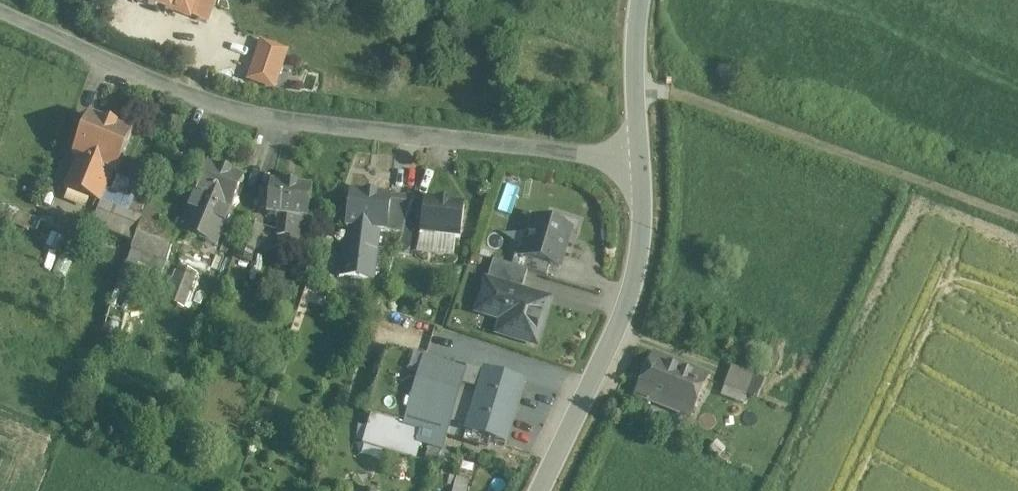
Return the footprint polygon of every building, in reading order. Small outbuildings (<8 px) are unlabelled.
[(135,0),(135,1),(158,9),(159,6),(171,11),(172,9),(189,16),(195,0),(135,0)] [(269,51),(263,50),(245,46),(238,75),(238,76),(262,81),(263,81),(265,72),(276,74),(278,67),(277,66),(267,64),(269,51)] [(133,135),(122,130),(89,117),(73,158),(116,175),(133,135)] [(100,202),(102,197),(103,197),(112,174),(78,160),(67,189),(100,202)] [(231,210),(238,192),(239,191),(243,180),(208,166),(196,195),(231,210)] [(311,188),(290,186),(271,184),(267,215),(307,220),(311,188)] [(260,189),(259,195),(258,208),(267,209),(270,190),(260,189)] [(391,197),(366,194),(365,194),(352,193),(344,255),(378,260),(382,232),(386,232),(391,197)] [(195,195),(182,227),(180,231),(217,245),(231,210),(195,195)] [(391,197),(389,212),(387,232),(402,234),(414,200),(391,197)] [(143,208),(128,202),(128,201),(124,200),(120,210),(139,218),(143,208)] [(425,202),(420,201),(414,201),(404,232),(420,234),(421,234),(421,233),(425,202)] [(141,219),(140,218),(99,202),(89,226),(131,242),(141,219)] [(464,207),(446,204),(445,204),(425,202),(421,234),(460,239),(464,207)] [(144,221),(145,222),(146,222),(155,226),(159,214),(148,210),(144,221)] [(277,236),(283,237),(293,238),(295,219),(279,217),(277,236)] [(559,268),(561,261),(561,260),(570,229),(534,218),(523,257),(559,268)] [(291,239),(291,243),(290,248),(303,250),(307,220),(306,220),(295,219),(293,238),(291,239)] [(168,262),(173,248),(178,234),(144,222),(134,249),(134,250),(168,262)] [(254,251),(259,238),(259,237),(262,228),(247,223),(240,246),(254,251)] [(404,232),(396,253),(397,253),(416,256),(419,234),(404,232)] [(436,252),(445,253),(454,254),(456,239),(439,236),(438,237),(436,252)] [(65,239),(60,249),(50,272),(64,277),(78,245),(65,239)] [(550,265),(547,264),(546,264),(516,255),(512,266),(546,276),(550,265)] [(345,256),(342,272),(342,273),(342,277),(375,281),(378,261),(378,260),(345,256)] [(493,261),(488,277),(487,282),(521,292),(527,271),(493,261)] [(192,276),(191,275),(180,271),(175,286),(187,291),(192,276)] [(499,333),(521,340),(530,343),(537,339),(549,301),(487,282),(480,303),(505,310),(499,333)] [(308,329),(310,324),(316,309),(306,306),(299,325),(308,329)] [(653,354),(649,364),(637,392),(691,415),(707,377),(653,354)] [(374,418),(370,432),(420,447),(421,445),(430,448),(427,461),(437,464),(446,436),(465,442),(482,384),(387,355),(368,416),(374,418)] [(726,387),(728,388),(746,395),(753,376),(752,375),(733,369),(727,386),(726,387)] [(505,447),(514,417),(514,416),(523,385),(486,374),(465,443),(479,447),(482,440),(505,447)] [(366,446),(395,455),(416,461),(420,447),(370,432),(366,446)]
